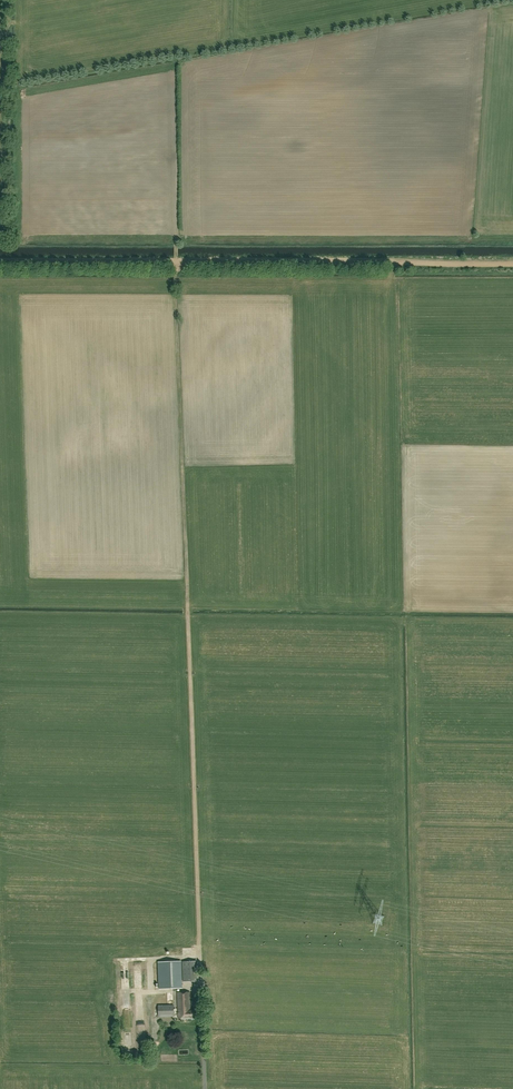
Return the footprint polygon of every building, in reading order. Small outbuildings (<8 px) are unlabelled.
[(149,963),(149,973),(155,973),(154,961),(144,961),(144,963),(149,963)] [(183,962),(183,982),(197,981),(196,961),(183,962)] [(159,988),(182,988),(181,962),(158,963),(159,988)] [(190,992),(177,993),(179,1018),(198,1018),(198,1011),(190,1011),(190,992)] [(158,1006),(158,1017),(174,1017),(174,1005),(158,1006)]
